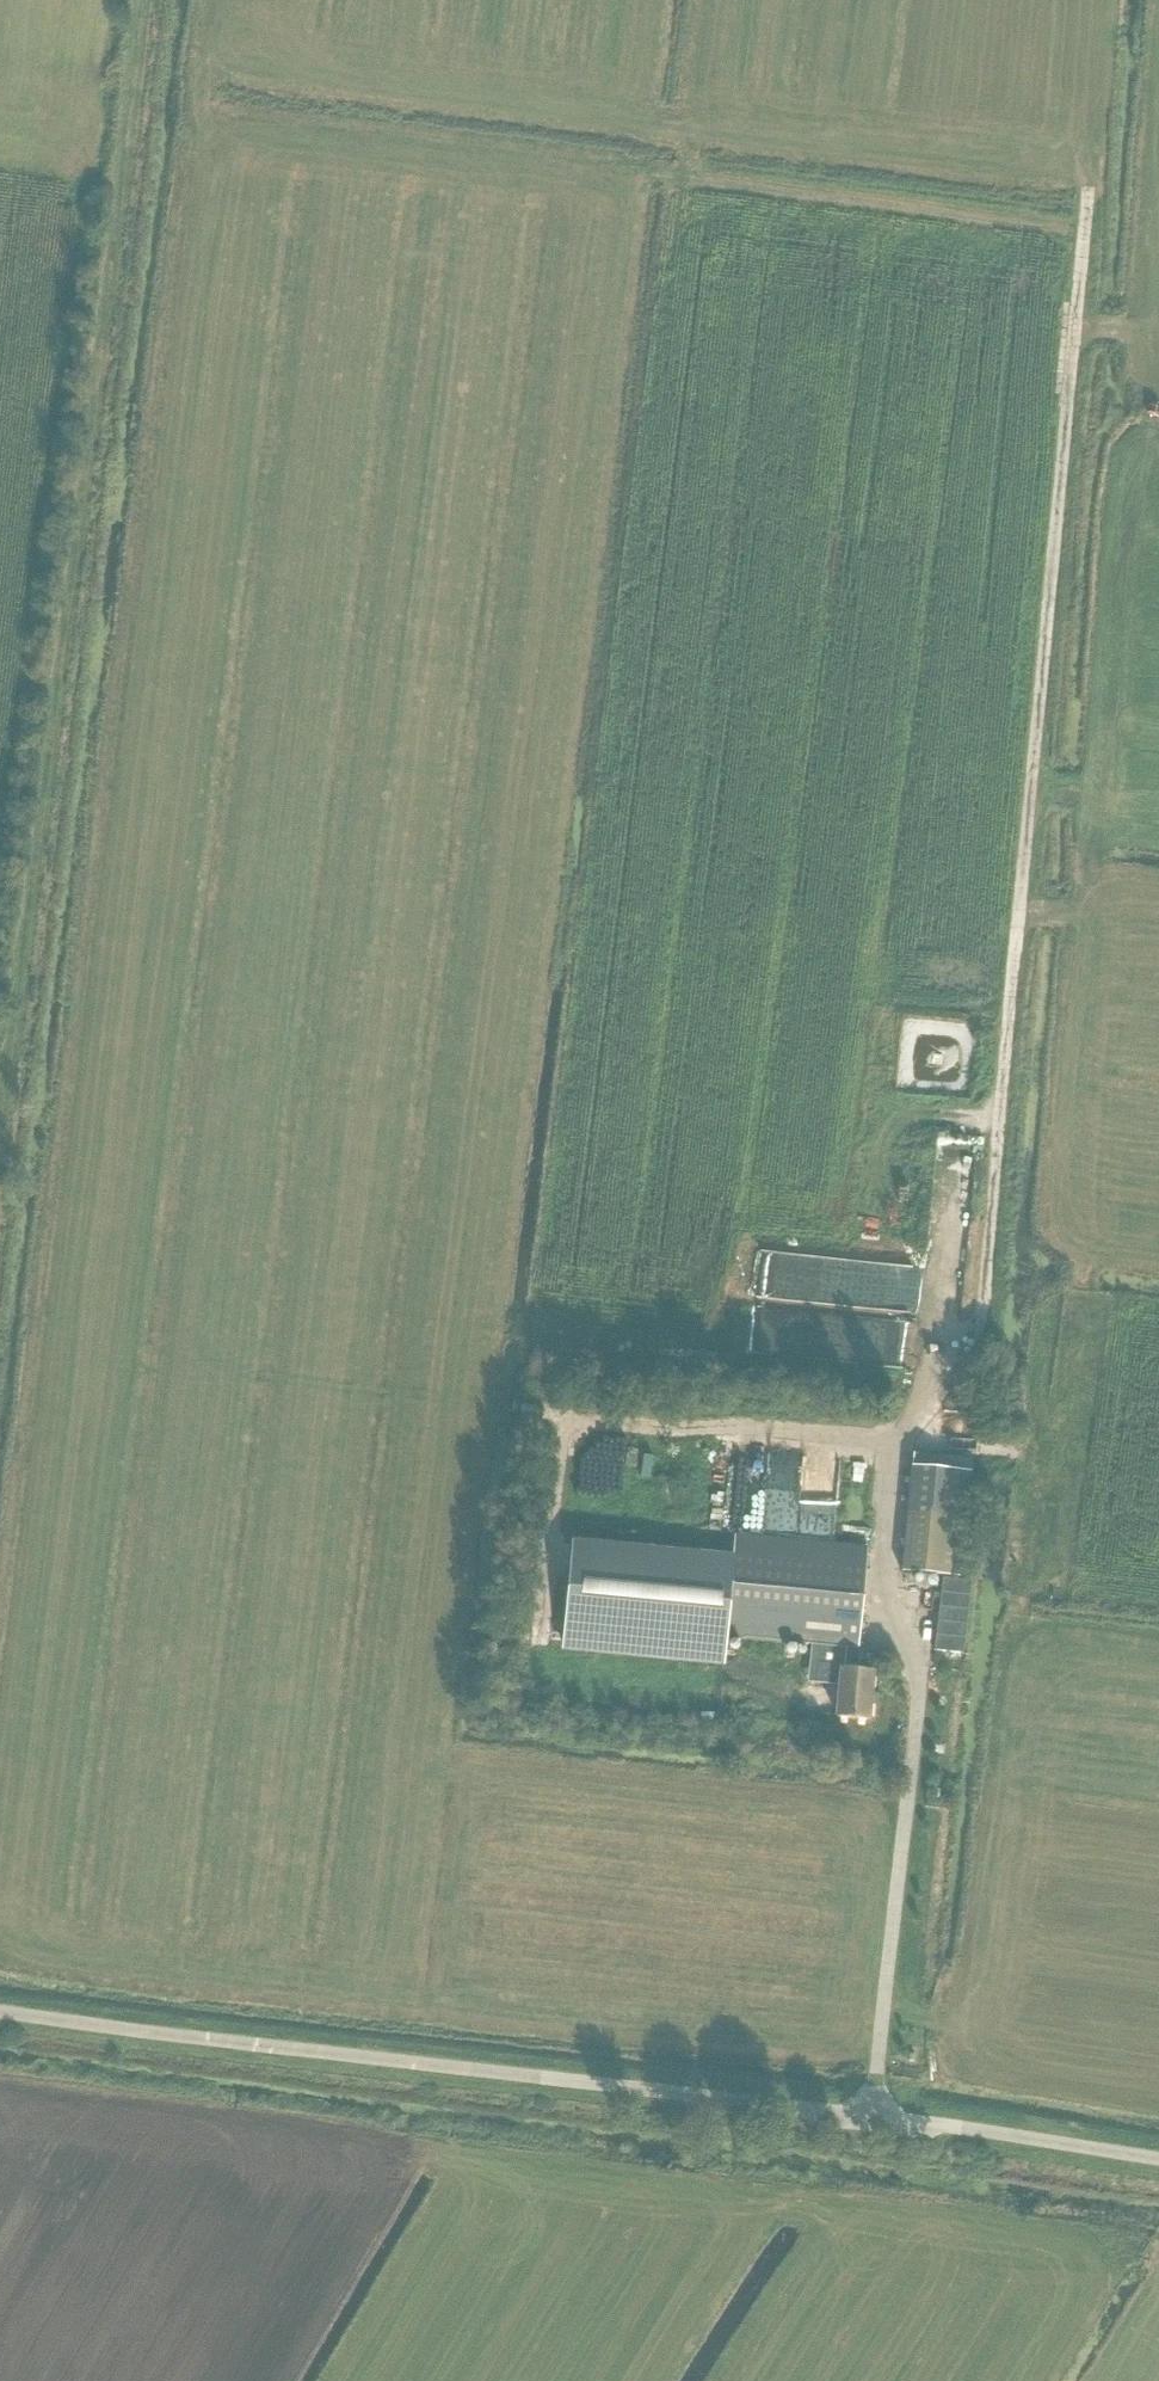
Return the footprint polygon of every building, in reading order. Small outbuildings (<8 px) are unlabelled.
[(971,1457),(913,1452),(911,1464),(901,1570),(960,1575),(970,1469),(971,1457)] [(766,1486),(764,1529),(803,1531),(804,1514),(814,1514),(815,1486),(801,1485),(802,1471),(828,1472),(828,1463),(788,1462),(787,1486),(766,1486)] [(857,1645),(866,1546),(734,1533),(732,1557),(725,1633),(811,1641),(809,1660),(817,1661),(815,1681),(839,1683),(836,1715),(868,1718),(872,1670),(844,1668),(846,1644),(857,1645)] [(722,1664),(725,1633),(732,1557),(704,1554),(577,1541),(566,1648),(722,1664)] [(942,1579),(933,1650),(963,1653),(972,1582),(942,1579)] [(714,1714),(701,1714),(701,1725),(714,1725),(714,1714)]
